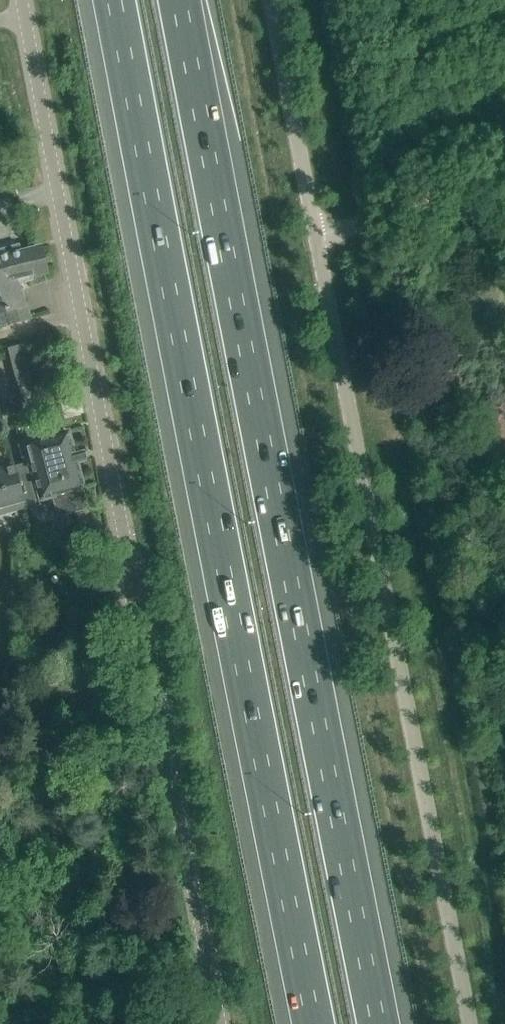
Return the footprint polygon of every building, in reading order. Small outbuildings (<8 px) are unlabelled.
[(28,319),(29,319),(17,285),(33,279),(32,275),(45,271),(39,247),(2,257),(0,250),(0,326),(28,319)] [(10,380),(32,379),(31,363),(23,364),(22,349),(8,350),(10,380)] [(81,452),(73,454),(67,431),(17,445),(18,446),(19,445),(23,463),(0,470),(0,474),(9,510),(42,500),(42,499),(53,496),(58,515),(85,508),(80,488),(82,487),(76,463),(83,461),(81,452)] [(9,510),(0,474),(0,512),(9,510)]
